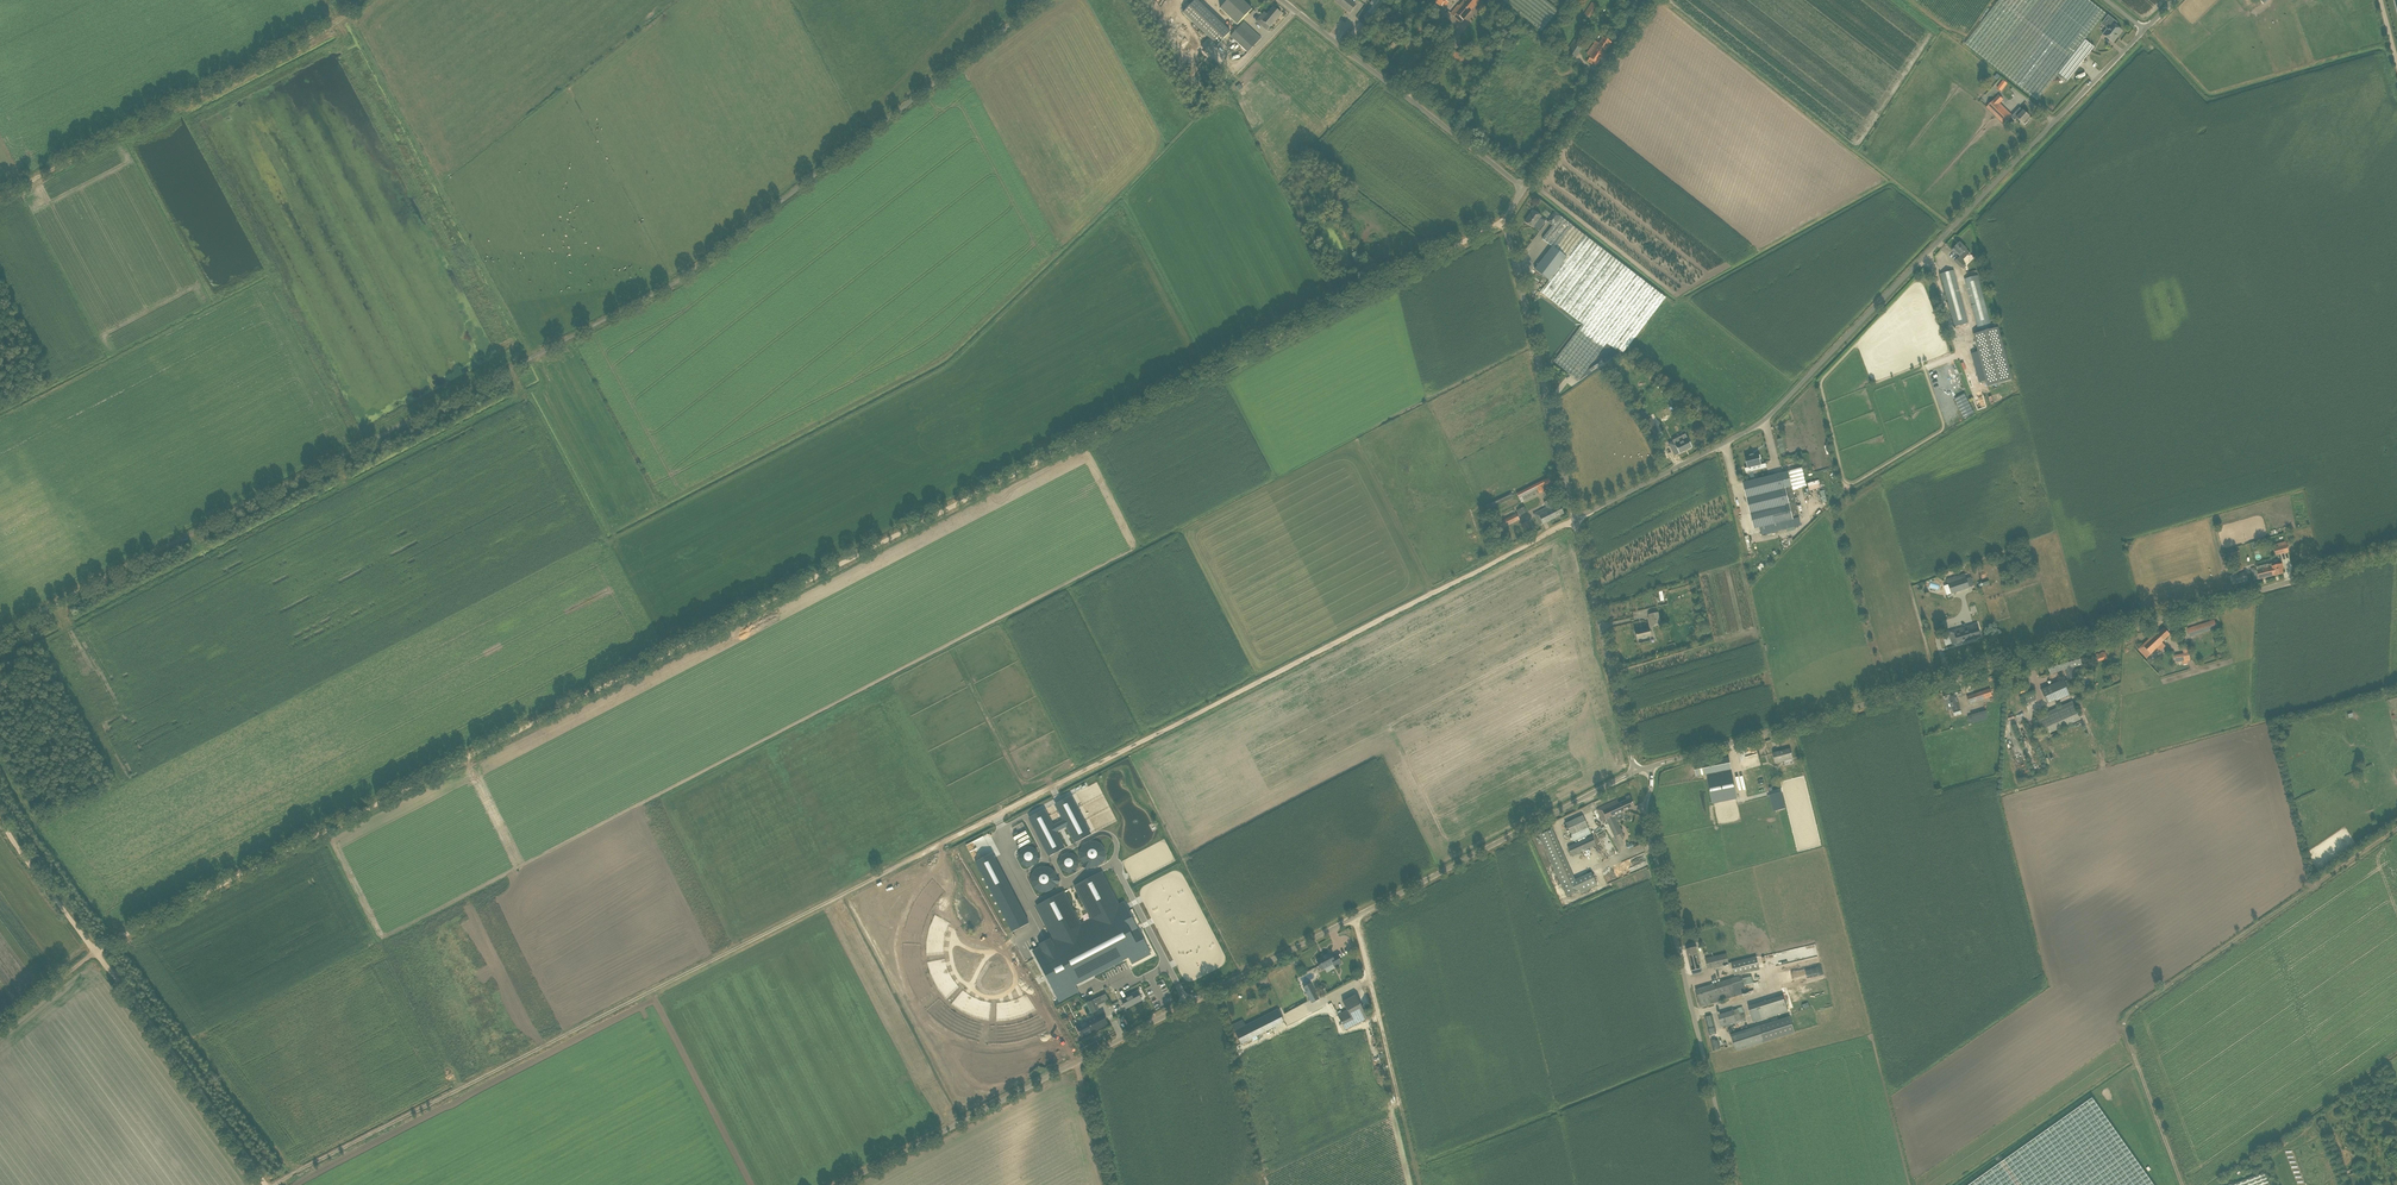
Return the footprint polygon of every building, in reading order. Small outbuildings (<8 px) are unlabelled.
[(1217,46),(1231,32),(1196,0),(1183,13),(1217,46)] [(1220,9),(1237,25),(1252,9),(1242,0),(1228,0),(1220,9)] [(1356,5),(1349,0),(1337,0),(1336,2),(1350,13),(1356,5)] [(1370,4),(1373,6),(1368,12),(1374,17),(1387,0),(1373,0),(1370,4)] [(1479,1),(1479,0),(1467,0),(1466,1),(1465,0),(1464,0),(1459,6),(1458,5),(1450,14),(1454,17),(1456,14),(1463,20),(1479,1)] [(1542,31),(1558,10),(1545,0),(1502,0),(1502,1),(1542,31)] [(2089,0),(1999,0),(1965,44),(2037,100),(2058,74),(2068,81),(2094,47),(2085,40),(2106,13),(2089,0)] [(1590,18),(1598,6),(1592,2),(1584,14),(1586,16),(1588,17),(1590,18)] [(1255,22),(1267,31),(1281,14),(1273,7),(1267,15),(1264,12),(1255,22)] [(2103,23),(2109,28),(2104,35),(2113,42),(2121,31),(2115,26),(2117,23),(2108,16),(2103,23)] [(1248,53),(1261,38),(1244,22),(1231,36),(1236,41),(1234,44),(1238,48),(1230,57),(1236,63),(1245,55),(1246,56),(1248,53)] [(1591,56),(1587,61),(1595,67),(1612,43),(1603,37),(1599,44),(1595,41),(1587,53),(1591,56)] [(1202,51),(1206,55),(1208,53),(1210,55),(1218,47),(1209,38),(1201,46),(1204,49),(1202,51)] [(1512,38),(1508,45),(1512,48),(1517,41),(1512,38)] [(1575,60),(1584,46),(1574,40),(1565,54),(1575,60)] [(2001,92),(2007,84),(2002,80),(1996,88),(2001,92)] [(2003,100),(1998,96),(1987,108),(2004,124),(2011,117),(2012,116),(2000,104),(2003,100)] [(2020,108),(2012,116),(2011,117),(2015,121),(2017,118),(2023,124),(2023,123),(2024,124),(2026,124),(2028,122),(2028,121),(2027,120),(2030,117),(2024,111),(2023,111),(2020,108)] [(1533,211),(1525,222),(1533,228),(1541,217),(1533,211)] [(1543,239),(1552,247),(1567,257),(1549,280),(1540,292),(1583,324),(1554,362),(1578,380),(1607,343),(1617,350),(1618,348),(1624,352),(1666,298),(1560,217),(1543,239)] [(1966,249),(1960,243),(1952,250),(1956,254),(1957,253),(1960,256),(1966,249)] [(1535,269),(1549,280),(1567,257),(1552,247),(1535,269)] [(1965,264),(1958,258),(1955,262),(1962,268),(1965,264)] [(1368,276),(1365,270),(1356,275),(1359,281),(1368,276)] [(1955,328),(1968,324),(1954,270),(1941,274),(1955,328)] [(1964,279),(1979,333),(1991,330),(1977,276),(1964,279)] [(1998,328),(1991,330),(1979,333),(1973,335),(1987,386),(2012,379),(1998,328)] [(1974,413),(1965,394),(1955,399),(1965,418),(1974,413)] [(1649,416),(1643,418),(1651,435),(1657,432),(1649,416)] [(1680,443),(1678,439),(1669,444),(1675,456),(1692,447),(1688,439),(1680,443)] [(1752,467),(1762,465),(1759,454),(1754,456),(1754,455),(1750,456),(1745,458),(1748,468),(1745,468),(1745,467),(1739,468),(1742,479),(1748,478),(1747,473),(1753,471),(1752,467)] [(1789,472),(1782,473),(1786,487),(1792,485),(1789,472)] [(1782,473),(1743,483),(1754,529),(1760,528),(1762,535),(1795,527),(1793,519),(1799,518),(1792,487),(1793,487),(1792,485),(1786,487),(1782,473)] [(1537,489),(1539,493),(1545,491),(1542,487),(1551,482),(1548,478),(1517,494),(1519,498),(1537,489)] [(1809,491),(1820,488),(1817,480),(1806,483),(1809,491)] [(1487,510),(1513,498),(1511,494),(1485,506),(1487,510)] [(1553,508),(1549,500),(1544,502),(1546,507),(1533,514),(1539,526),(1564,514),(1560,505),(1553,508)] [(1516,510),(1518,515),(1526,512),(1523,507),(1516,510)] [(1516,514),(1494,525),(1498,531),(1520,520),(1516,514)] [(1526,521),(1520,524),(1525,533),(1531,530),(1526,521)] [(2289,552),(2287,545),(2274,548),(2276,556),(2289,552)] [(2235,571),(2243,569),(2239,551),(2231,552),(2235,571)] [(2283,569),(2282,563),(2274,565),(2274,563),(2268,565),(2268,564),(2256,567),(2257,569),(2255,569),(2255,568),(2251,569),(2254,580),(2259,579),(2275,575),(2275,576),(2283,574),(2282,569),(2283,569)] [(2246,572),(2229,576),(2232,585),(2248,581),(2246,572)] [(1951,595),(1970,588),(1965,574),(1956,577),(1957,581),(1948,584),(1951,595)] [(2191,638),(2217,629),(2214,620),(2188,629),(2191,638)] [(1981,637),(1977,624),(1949,632),(1953,645),(1981,637)] [(1649,628),(1635,631),(1637,640),(1642,639),(1647,638),(1647,637),(1651,636),(1649,628)] [(2138,649),(2146,658),(2163,643),(2162,642),(2170,634),(2164,628),(2158,634),(2156,632),(2138,649)] [(2096,654),(2098,662),(2107,659),(2105,651),(2096,654)] [(2189,653),(2174,655),(2175,663),(2190,661),(2189,653)] [(2082,665),(2079,655),(2047,664),(2050,674),(2066,670),(2068,679),(2076,677),(2074,667),(2082,665)] [(2041,690),(2047,704),(2056,700),(2049,686),(2041,690)] [(1953,713),(1961,711),(1957,698),(1962,697),(1960,688),(1943,693),(1945,702),(1950,701),(1953,713)] [(1978,701),(1992,696),(1990,689),(1967,697),(1970,706),(1979,703),(1978,701)] [(2047,729),(2078,715),(2072,701),(2036,717),(2042,731),(2047,729)] [(1969,724),(1988,719),(1986,710),(1967,716),(1969,724)] [(1793,758),(1790,749),(1773,753),(1773,755),(1773,757),(1774,757),(1775,763),(1793,758)] [(1696,776),(1731,769),(1729,758),(1694,765),(1696,776)] [(1735,789),(1732,774),(1707,779),(1711,794),(1735,789)] [(1777,793),(1769,795),(1774,812),(1781,809),(1777,793)] [(1091,835),(1070,796),(1056,804),(1076,842),(1091,835)] [(1623,833),(1615,815),(1634,807),(1629,796),(1626,797),(1627,800),(1618,803),(1617,800),(1597,809),(1602,821),(1606,819),(1615,837),(1623,833)] [(1064,849),(1044,810),(1029,817),(1050,856),(1064,849)] [(1573,841),(1590,834),(1581,815),(1564,823),(1573,841)] [(1591,872),(1575,880),(1552,829),(1539,835),(1566,896),(1579,891),(1581,894),(1597,886),(1591,872)] [(1606,855),(1615,852),(1607,831),(1599,833),(1606,855)] [(1568,847),(1572,856),(1596,845),(1592,836),(1568,847)] [(1028,922),(992,853),(975,862),(1011,931),(1028,922)] [(1059,888),(1033,902),(1051,935),(1048,937),(1047,936),(1036,942),(1036,943),(1029,947),(1032,953),(1055,998),(1056,998),(1059,1005),(1078,995),(1074,989),(1128,961),(1131,967),(1150,957),(1120,899),(1114,902),(1097,868),(1071,882),(1089,916),(1076,922),(1059,888)] [(1071,909),(1076,907),(1070,896),(1066,898),(1071,909)] [(1686,949),(1693,975),(1703,973),(1696,947),(1686,949)] [(1335,967),(1342,963),(1337,955),(1333,957),(1331,953),(1317,961),(1321,970),(1333,964),(1335,967)] [(1708,969),(1729,964),(1727,953),(1705,958),(1708,969)] [(1701,1007),(1747,993),(1745,986),(1753,983),(1751,976),(1742,979),(1741,975),(1742,975),(1741,974),(1760,970),(1756,957),(1731,962),(1734,976),(1739,975),(1740,976),(1696,989),(1701,1007)] [(1834,962),(1770,976),(1772,985),(1836,972),(1834,962)] [(1173,990),(1165,973),(1149,981),(1156,998),(1173,990)] [(1319,989),(1324,991),(1327,984),(1322,982),(1319,989)] [(1303,987),(1311,1003),(1319,999),(1311,983),(1303,987)] [(1137,991),(1121,1000),(1126,1008),(1142,1000),(1137,991)] [(1096,1006),(1108,1000),(1105,993),(1086,1003),(1091,1014),(1098,1010),(1096,1006)] [(1343,1002),(1347,1010),(1338,1015),(1345,1030),(1361,1022),(1368,1018),(1356,995),(1343,1002)] [(1748,1007),(1753,1023),(1788,1012),(1783,996),(1748,1007)] [(1125,1009),(1130,1020),(1144,1015),(1140,1003),(1125,1009)] [(1746,1019),(1743,1008),(1718,1015),(1722,1027),(1746,1019)] [(1232,1026),(1241,1044),(1284,1022),(1278,1009),(1243,1026),(1241,1021),(1232,1026)] [(1082,1020),(1083,1023),(1076,1027),(1082,1038),(1108,1024),(1102,1013),(1088,1021),(1086,1018),(1085,1017),(1082,1019),(1082,1020)] [(1118,1024),(1120,1024),(1122,1029),(1128,1026),(1123,1016),(1116,1020),(1118,1024)] [(1731,1035),(1736,1052),(1795,1034),(1790,1017),(1731,1035)] [(1378,1080),(1384,1079),(1381,1065),(1375,1066),(1378,1080)] [(1388,1108),(1383,1095),(1371,1100),(1376,1113),(1388,1108)] [(2092,1097),(1967,1184),(2154,1184),(2092,1097)] [(2264,1172),(2231,1184),(2269,1184),(2264,1172)]
